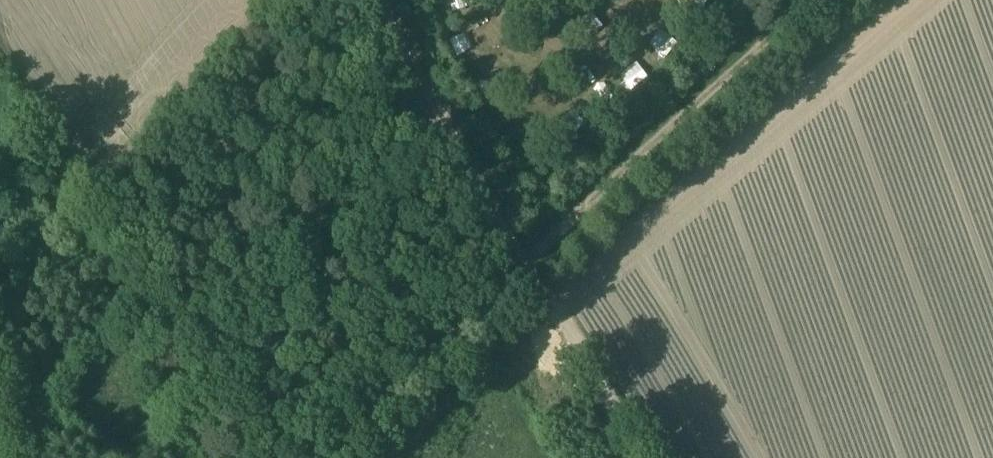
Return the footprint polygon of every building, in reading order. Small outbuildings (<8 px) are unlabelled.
[(674,9),(692,20),(705,0),(680,0),(674,9)] [(455,57),(473,49),(466,32),(447,39),(455,57)] [(630,90),(648,80),(638,61),(620,71),(630,90)]
